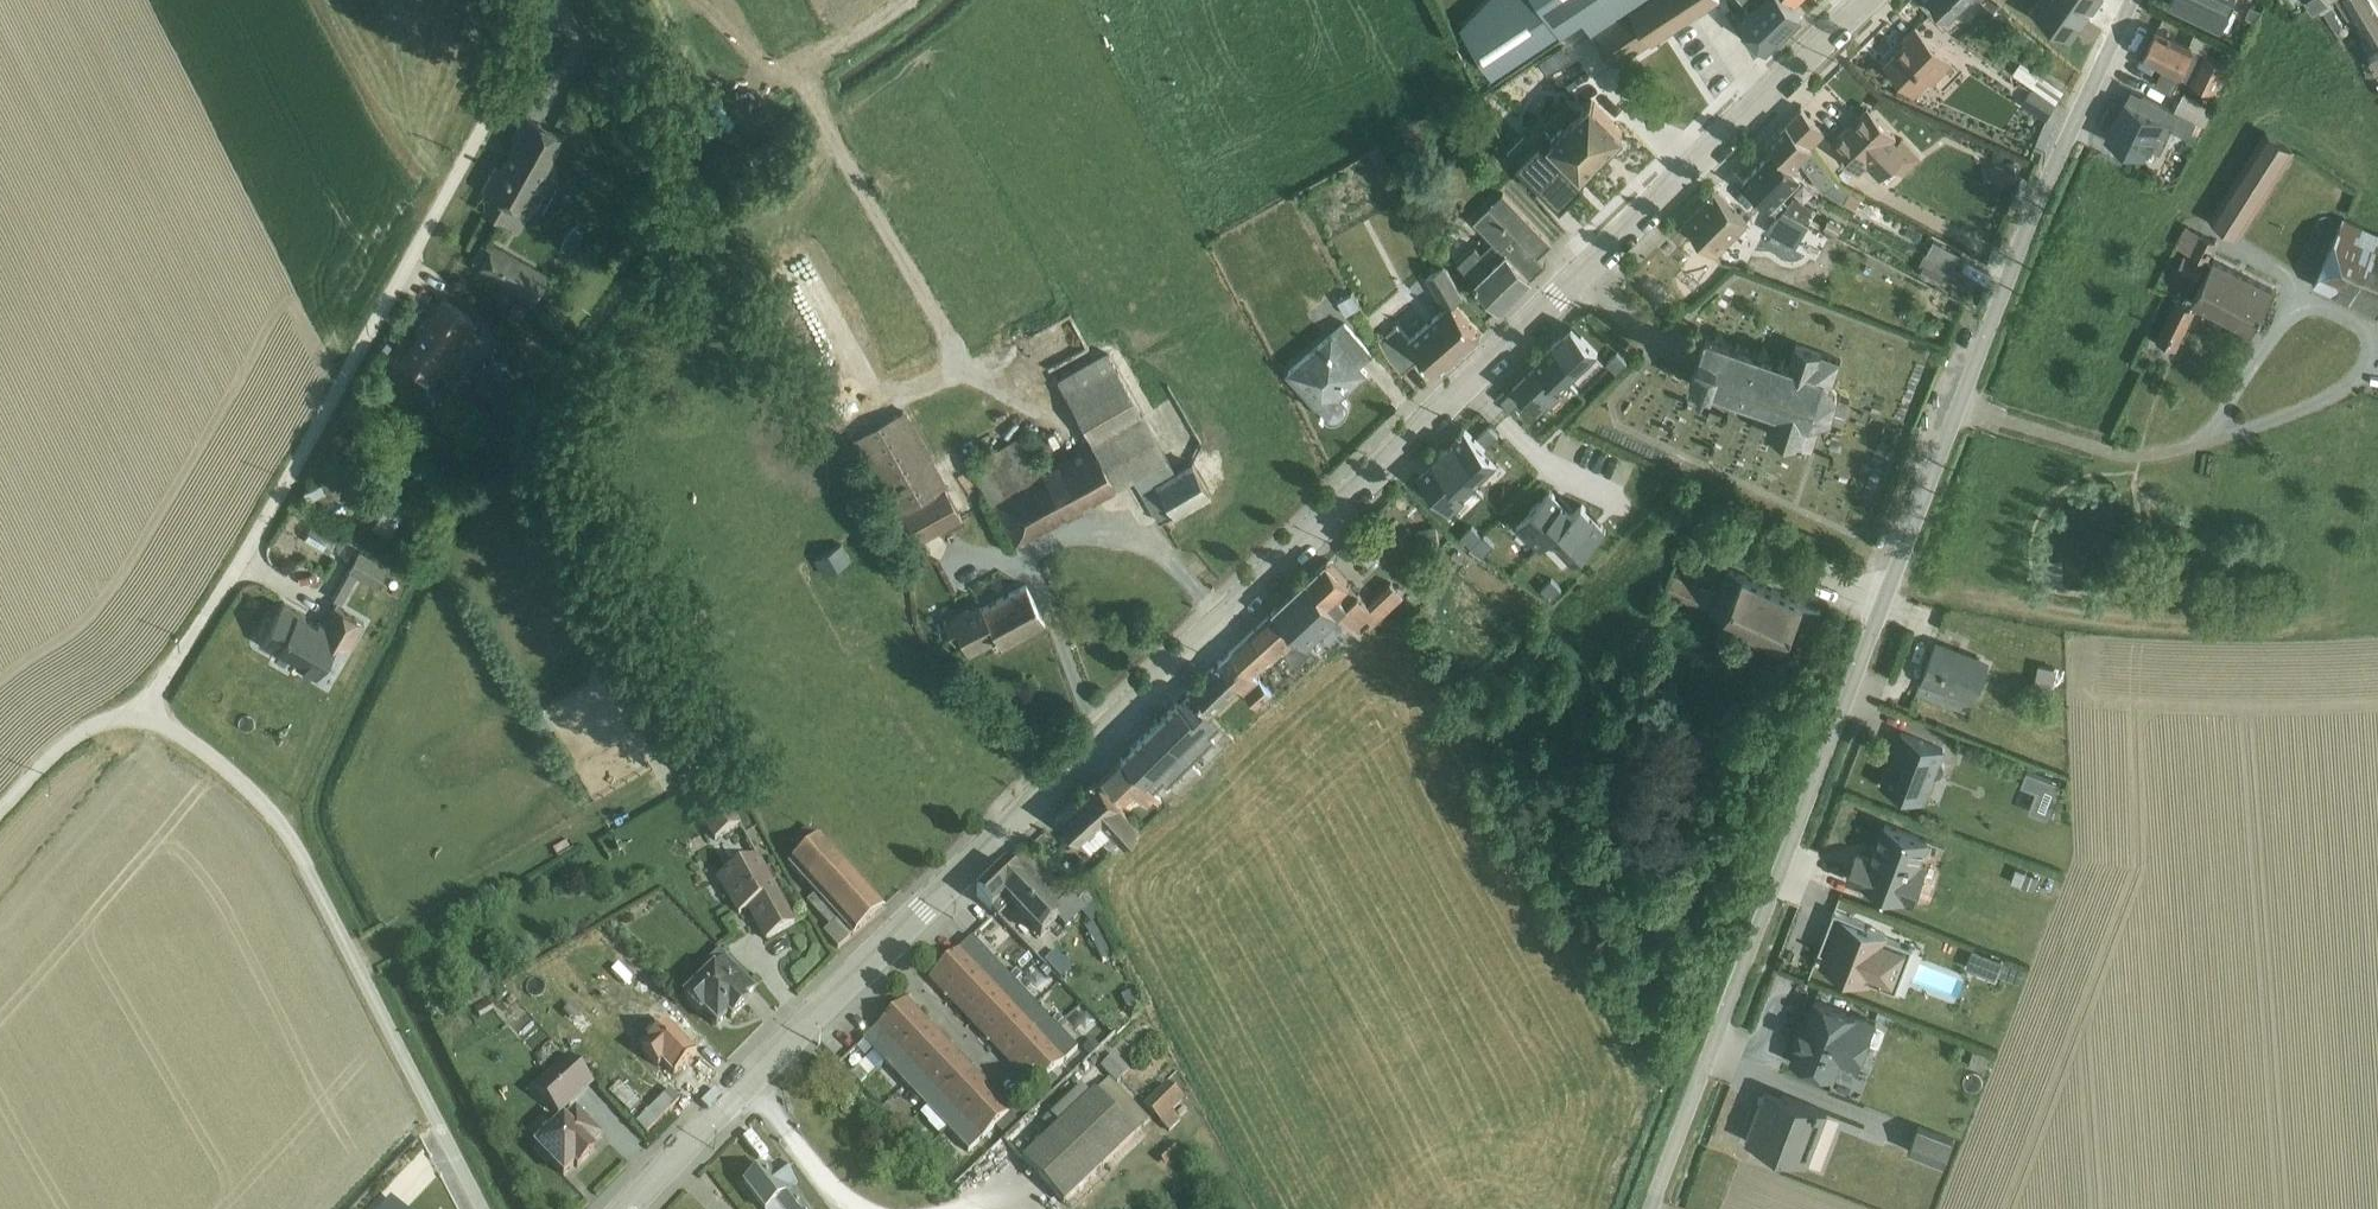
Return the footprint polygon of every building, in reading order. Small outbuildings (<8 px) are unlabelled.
[(1461,26),(1467,34),(1494,75),(1561,31),(1563,33),(1573,26),(1585,18),(1616,65),(1715,0),(1487,0),(1461,26)] [(1751,9),(1745,14),(1738,21),(1759,42),(1766,49),(1779,36),(1780,37),(1784,34),(1783,33),(1787,29),(1789,31),(1803,16),(1788,0),(1742,0),(1751,9)] [(1951,21),(1971,0),(1931,0),(1951,21)] [(1984,2),(1994,10),(1990,14),(2042,60),(2051,50),(1993,0),(1986,0),(1984,2)] [(2170,3),(2221,27),(2235,0),(2172,0),(2170,3)] [(2348,16),(2358,11),(2362,20),(2364,20),(2377,41),(2377,7),(2374,0),(2340,0),(2348,16)] [(1908,41),(1886,63),(1917,93),(1930,79),(1934,82),(1954,61),(1917,25),(1916,26),(1904,38),(1908,41)] [(2145,55),(2143,58),(2163,67),(2155,84),(2173,92),(2180,76),(2216,95),(2229,64),(2158,29),(2156,31),(2162,34),(2150,58),(2145,55)] [(2156,31),(2145,55),(2150,58),(2162,34),(2156,31)] [(1568,46),(1558,55),(1575,73),(1585,65),(1568,46)] [(2364,68),(2376,82),(2377,81),(2377,51),(2368,57),(2372,64),(2364,68)] [(2020,62),(2013,74),(2057,101),(2064,89),(2020,62)] [(1517,75),(1494,89),(1503,104),(1526,90),(1517,75)] [(1552,77),(1539,88),(1551,102),(1546,107),(1562,125),(1592,99),(1575,80),(1563,90),(1552,77)] [(2132,88),(2126,101),(2175,125),(2173,128),(2195,139),(2203,122),(2180,111),(2132,88)] [(2032,89),(2023,103),(2048,119),(2057,104),(2032,89)] [(1527,111),(1502,134),(1530,187),(1565,153),(1583,171),(1624,131),(1592,99),(1549,137),(1527,111)] [(2126,101),(2107,139),(2145,158),(2150,147),(2161,152),(2173,128),(2175,125),(2126,101)] [(1803,107),(1788,122),(1810,149),(1827,132),(1803,107)] [(1847,126),(1831,142),(1859,172),(1867,165),(1881,179),(1893,166),(1904,174),(1922,157),(1904,137),(1898,141),(1895,138),(1898,135),(1872,109),(1871,110),(1851,130),(1847,126)] [(496,166),(483,188),(495,195),(485,212),(503,222),(511,206),(513,207),(514,204),(525,211),(535,192),(544,197),(555,176),(547,171),(566,137),(526,115),(513,140),(517,142),(502,169),(496,166)] [(1788,122),(1767,142),(1775,149),(1793,168),(1801,160),(1823,191),(1825,189),(1856,206),(1862,196),(1850,189),(1839,184),(1810,149),(1788,122)] [(2265,130),(2212,217),(2239,236),(2293,149),(2265,130)] [(1775,149),(1744,180),(1779,214),(1785,207),(1810,221),(1817,209),(1795,196),(1789,202),(1783,197),(1802,178),(1793,168),(1775,149)] [(2015,161),(1992,163),(1994,184),(2017,182),(2015,161)] [(1691,215),(1685,221),(1686,222),(1717,253),(1749,223),(1715,190),(1691,215)] [(1475,245),(1457,261),(1502,307),(1547,263),(1546,263),(1539,256),(1553,243),(1503,192),(1475,220),(1493,240),(1482,252),(1475,245)] [(1779,214),(1766,229),(1798,247),(1806,231),(1819,237),(1823,227),(1810,221),(1785,207),(1779,214)] [(2313,285),(2377,314),(2377,232),(2345,218),(2313,285)] [(2185,225),(2175,244),(2194,253),(2203,233),(2185,225)] [(2203,233),(2194,253),(2207,259),(2217,240),(2203,233)] [(1934,239),(1926,255),(1953,269),(1961,252),(1934,239)] [(482,240),(471,261),(480,266),(478,270),(533,300),(549,271),(494,242),(492,245),(482,240)] [(1924,265),(1920,274),(1942,284),(1943,282),(1952,288),(1954,284),(1972,293),(1978,282),(1953,269),(1926,255),(1925,254),(1920,264),(1924,265)] [(2185,255),(2176,270),(2197,279),(2205,264),(2185,255)] [(2215,258),(2192,302),(2203,307),(2252,333),(2256,323),(2268,329),(2277,310),(2266,305),(2274,288),(2215,258)] [(1398,324),(1380,340),(1403,373),(1424,355),(1440,373),(1482,336),(1452,303),(1464,296),(1445,265),(1427,276),(1444,308),(1410,337),(1398,324)] [(1350,287),(1336,294),(1347,314),(1361,307),(1350,287)] [(444,298),(401,359),(418,371),(413,378),(427,387),(431,380),(434,382),(439,373),(447,379),(465,353),(463,352),(470,340),(467,339),(475,328),(470,317),(444,298)] [(2175,298),(2157,339),(2177,348),(2196,309),(2175,298)] [(1333,331),(1288,371),(1326,415),(1327,416),(1329,417),(1330,417),(1331,418),(1333,418),(1334,418),(1336,419),(1338,418),(1339,418),(1340,417),(1342,417),(1343,416),(1344,415),(1345,414),(1346,412),(1347,411),(1347,410),(1348,408),(1348,407),(1348,405),(1348,404),(1347,402),(1347,401),(1346,399),(1345,398),(1344,397),(1343,396),(1342,395),(1368,372),(1361,364),(1373,354),(1345,323),(1335,332),(1333,331)] [(1543,356),(1569,383),(1600,353),(1573,325),(1542,355),(1543,356)] [(1707,336),(1691,383),(1775,412),(1768,432),(1813,448),(1821,421),(1833,417),(1844,421),(1851,398),(1840,394),(1832,386),(1841,360),(1797,344),(1790,364),(1707,336)] [(506,349),(472,371),(496,411),(531,388),(525,378),(534,372),(519,348),(509,354),(506,349)] [(1022,436),(970,466),(1015,548),(1119,490),(1118,488),(1135,478),(1160,522),(1209,493),(1191,461),(1175,471),(1107,352),(1058,380),(1093,444),(1044,470),(1022,436)] [(1569,383),(1543,356),(1514,384),(1540,411),(1569,383)] [(904,530),(912,547),(963,520),(945,489),(948,487),(906,410),(852,442),(904,530)] [(1442,454),(1473,486),(1475,485),(1498,463),(1466,429),(1441,453),(1442,454)] [(1473,486),(1442,454),(1419,476),(1450,509),(1473,486)] [(1436,525),(1418,529),(1422,550),(1441,546),(1436,525)] [(313,526),(305,539),(329,553),(337,540),(313,526)] [(912,547),(904,530),(893,536),(905,557),(914,552),(912,547)] [(1358,533),(1348,542),(1370,566),(1379,556),(1358,533)] [(842,544),(815,559),(824,575),(851,560),(842,544)] [(360,550),(333,598),(341,603),(357,575),(378,587),(389,566),(360,550)] [(1309,578),(1341,614),(1361,636),(1363,634),(1357,628),(1368,618),(1374,623),(1404,595),(1391,582),(1369,604),(1328,560),(1309,578)] [(1672,572),(1666,587),(1802,652),(1822,610),(1730,566),(1719,588),(1711,585),(1709,589),(1672,572)] [(1276,609),(1310,644),(1341,614),(1309,578),(1276,609)] [(978,603),(943,621),(955,644),(962,640),(969,654),(997,639),(1001,646),(1045,621),(1026,586),(983,609),(978,603)] [(269,617),(258,636),(262,638),(260,643),(277,653),(279,649),(297,660),(296,664),(316,676),(337,641),(349,649),(364,622),(333,604),(322,621),(317,618),(316,620),(284,601),(273,619),(269,617)] [(1233,649),(1255,673),(1282,649),(1298,666),(1317,651),(1310,644),(1276,609),(1233,649)] [(1936,645),(1921,683),(1975,704),(1989,665),(1936,645)] [(1187,692),(1208,714),(1210,716),(1240,687),(1257,707),(1273,693),(1255,673),(1233,649),(1187,692)] [(2039,665),(2034,689),(2053,692),(2058,669),(2039,665)] [(1163,716),(1204,758),(1206,755),(1214,760),(1224,751),(1198,724),(1208,714),(1187,692),(1184,695),(1163,716)] [(546,708),(530,717),(539,733),(555,724),(546,708)] [(1120,757),(1150,787),(1174,764),(1177,768),(1184,761),(1198,774),(1209,764),(1204,758),(1163,716),(1120,757)] [(1902,734),(1881,787),(1926,804),(1937,776),(1941,775),(1944,772),(1945,769),(1944,765),(1942,762),(1947,751),(1902,734)] [(1096,781),(1121,808),(1134,793),(1147,806),(1154,799),(1158,803),(1162,799),(1150,787),(1120,757),(1096,781)] [(2029,770),(2023,784),(2037,790),(2029,810),(2050,818),(2063,783),(2029,770)] [(1121,808),(1096,781),(1056,817),(1079,842),(1081,840),(1090,851),(1101,841),(1113,852),(1140,828),(1121,808)] [(725,795),(697,812),(714,843),(742,826),(725,795)] [(801,855),(788,866),(815,895),(808,903),(830,927),(824,932),(838,949),(885,908),(812,825),(792,842),(801,855)] [(1053,914),(1070,897),(1066,892),(1075,882),(1068,875),(1057,886),(1022,851),(1006,866),(1053,914)] [(757,857),(716,879),(737,917),(749,909),(767,941),(795,925),(757,857)] [(1053,914),(1006,866),(976,896),(999,918),(1011,908),(1040,938),(1059,921),(1066,930),(1083,914),(1091,924),(1086,929),(1101,961),(1115,955),(1096,921),(1101,916),(1078,889),(1070,897),(1053,914)] [(1833,918),(1824,943),(1832,946),(1823,968),(1871,986),(1872,983),(1896,992),(1913,948),(1893,941),(1895,935),(1835,912),(1832,918),(1833,918)] [(952,1000),(993,961),(972,938),(931,977),(952,1000)] [(1976,950),(1969,968),(1996,979),(2002,961),(1976,950)] [(711,971),(682,998),(702,1017),(705,1014),(717,1026),(728,1016),(732,1020),(748,1004),(744,1001),(756,989),(720,951),(706,965),(711,971)] [(1055,951),(1045,961),(1061,978),(1072,968),(1055,951)] [(993,961),(952,1000),(973,1022),(1015,983),(993,961)] [(614,977),(646,999),(657,985),(624,963),(614,977)] [(1035,998),(1049,983),(1037,972),(1023,988),(1035,998)] [(1015,983),(973,1022),(994,1044),(1035,1004),(1015,983)] [(1800,1042),(1792,1063),(1836,1080),(1842,1063),(1859,1070),(1876,1024),(1815,1001),(1804,1031),(1801,1030),(1797,1041),(1800,1042)] [(863,1041),(872,1050),(885,1064),(926,1025),(905,1002),(863,1041)] [(1035,1004),(994,1044),(1015,1066),(1057,1027),(1035,1004)] [(1087,1013),(1076,1023),(1087,1035),(1098,1025),(1087,1013)] [(653,1038),(641,1050),(659,1069),(664,1064),(675,1075),(695,1055),(657,1015),(644,1028),(653,1038)] [(926,1025),(885,1064),(905,1085),(947,1046),(926,1025)] [(1057,1027),(1015,1066),(1036,1089),(1051,1075),(1078,1049),(1057,1027)] [(872,1050),(863,1041),(857,1047),(865,1056),(872,1050)] [(947,1046),(905,1085),(927,1108),(968,1069),(947,1046)] [(1974,1051),(1968,1065),(1985,1072),(1991,1058),(1974,1051)] [(1114,1054),(1101,1067),(1116,1083),(1130,1071),(1114,1054)] [(568,1055),(534,1087),(561,1117),(595,1084),(568,1055)] [(905,1085),(885,1064),(878,1070),(898,1091),(905,1085)] [(968,1069),(927,1108),(947,1130),(989,1091),(968,1069)] [(1051,1075),(1036,1089),(1043,1096),(1058,1082),(1051,1075)] [(1090,1096),(1058,1126),(1023,1160),(1065,1204),(1149,1121),(1109,1079),(1096,1093),(1094,1092),(1090,1096)] [(1166,1080),(1143,1103),(1162,1123),(1169,1130),(1181,1119),(1172,1110),(1184,1099),(1166,1080)] [(1058,1126),(1090,1096),(1081,1087),(1050,1117),(1058,1126)] [(1766,1089),(1758,1111),(1774,1117),(1783,1095),(1766,1089)] [(989,1091),(947,1130),(969,1153),(995,1128),(1010,1114),(989,1091)] [(1758,1111),(1746,1142),(1808,1166),(1828,1112),(1783,1095),(1774,1117),(1758,1111)] [(538,1149),(535,1152),(547,1164),(550,1161),(564,1176),(575,1165),(578,1168),(594,1152),(589,1147),(601,1135),(576,1109),(536,1147),(538,1149)] [(1010,1114),(995,1128),(1003,1135),(1017,1120),(1010,1114)] [(1919,1126),(1909,1152),(1944,1165),(1955,1140),(1919,1126)] [(1171,1143),(1157,1156),(1166,1166),(1180,1153),(1171,1143)] [(745,1185),(764,1208),(809,1208),(794,1191),(797,1188),(779,1166),(777,1166),(768,1172),(765,1169),(745,1185)] [(392,1200),(384,1208),(401,1208),(392,1200)]
